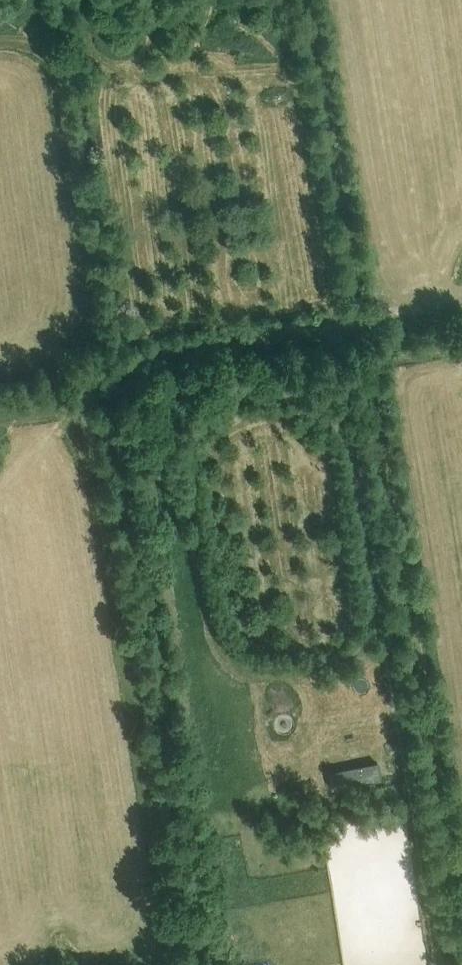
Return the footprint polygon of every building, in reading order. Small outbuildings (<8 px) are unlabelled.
[(379,758),(336,770),(341,786),(384,774),(379,758)]
